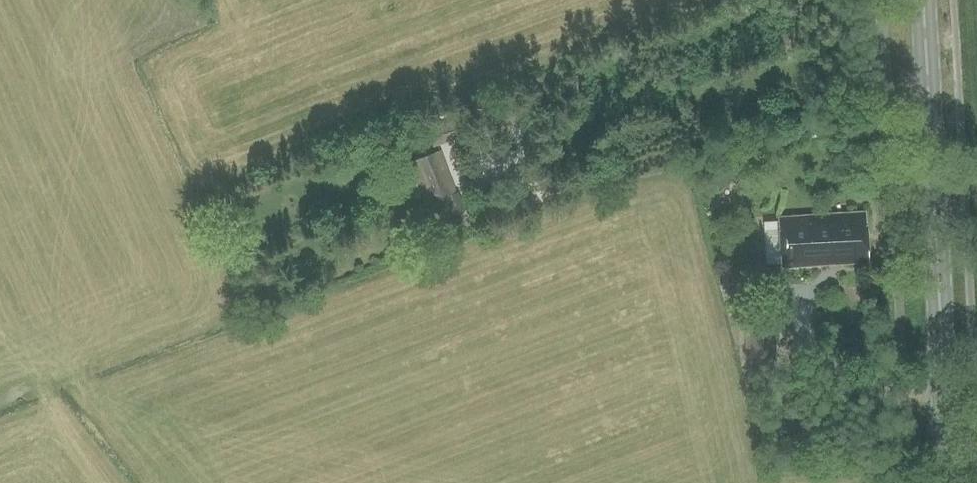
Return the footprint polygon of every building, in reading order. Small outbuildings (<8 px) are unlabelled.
[(434,147),(465,137),(458,118),(428,128),(434,147)] [(410,163),(429,211),(427,212),(434,227),(458,217),(450,197),(458,194),(440,150),(410,163)] [(480,222),(476,211),(467,215),(472,225),(480,222)] [(781,267),(870,261),(867,211),(777,217),(781,267)]
